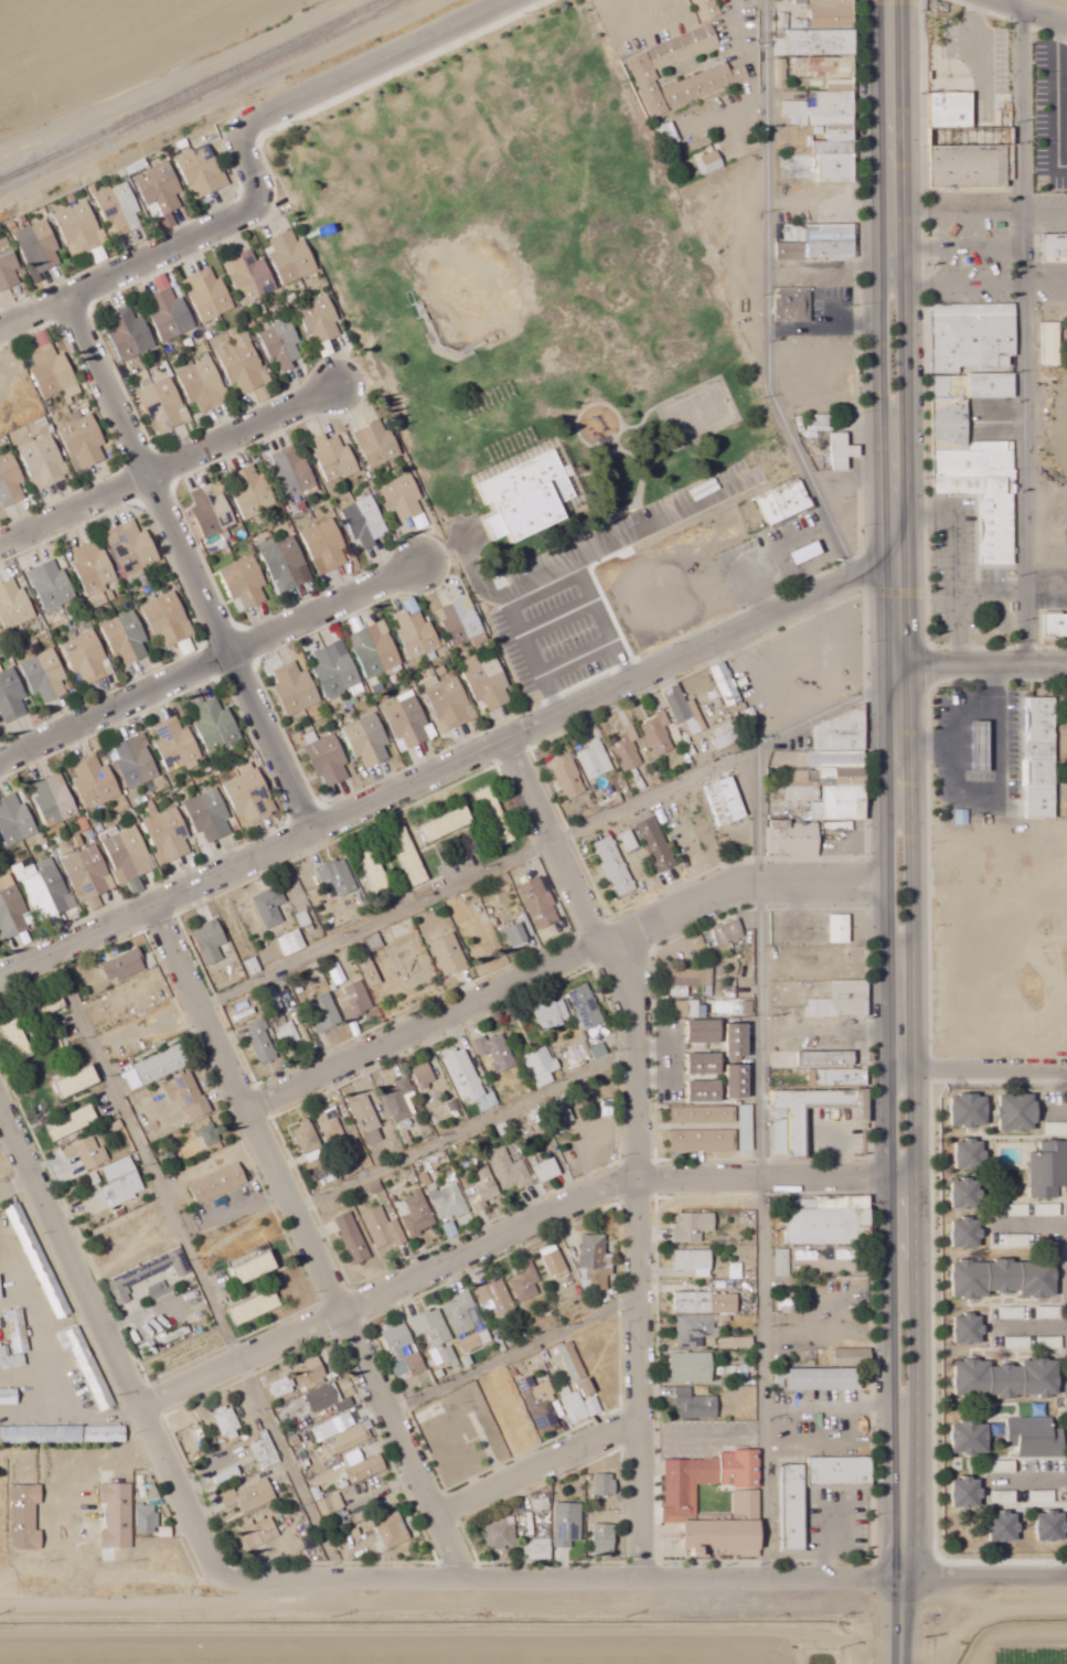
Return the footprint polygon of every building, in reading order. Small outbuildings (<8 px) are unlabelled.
[(716,0),(693,0),(702,23),(722,15),(716,0)] [(630,54),(649,113),(751,81),(746,65),(730,70),(729,65),(660,86),(654,67),(721,46),(715,27),(630,54)] [(809,57),(795,58),(795,78),(809,77),(809,57)] [(853,58),(811,57),(810,76),(853,78),(853,58)] [(777,88),(788,88),(789,59),(778,59),(777,88)] [(811,101),(783,101),(783,118),(802,118),(802,125),(854,125),(854,79),(830,79),(830,91),(818,91),(818,107),(811,107),(811,101)] [(974,92),(932,92),(932,127),(974,126),(974,92)] [(659,126),(670,148),(682,142),(671,120),(659,126)] [(821,183),(856,183),(855,130),(829,130),(829,140),(814,141),(815,154),(820,154),(821,183)] [(176,157),(195,200),(229,185),(210,142),(176,157)] [(933,188),(1009,186),(1008,145),(932,146),(933,188)] [(701,157),(709,174),(727,167),(719,150),(701,157)] [(135,176),(148,207),(158,202),(163,215),(182,207),(176,192),(183,189),(170,160),(135,176)] [(109,227),(115,224),(120,236),(143,226),(139,215),(143,213),(129,181),(95,195),(109,227)] [(74,258),(107,243),(87,200),(55,215),(74,258)] [(14,233),(34,278),(62,265),(56,250),(60,248),(48,219),(14,233)] [(855,224),(811,224),(811,226),(785,226),(785,242),(778,243),(778,259),(855,259),(855,224)] [(306,238),(298,241),(294,230),(271,239),(276,253),(271,255),(283,285),(319,270),(306,238)] [(24,281),(4,239),(0,241),(0,292),(24,281)] [(224,261),(243,305),(279,290),(265,259),(258,262),(253,248),(224,261)] [(223,278),(217,280),(212,267),(189,277),(195,290),(189,293),(203,324),(236,309),(223,278)] [(161,292),(150,297),(155,310),(151,312),(163,342),(197,328),(185,297),(176,300),(165,273),(155,278),(161,292)] [(812,288),(779,289),(779,323),(813,322),(812,288)] [(336,353),(330,340),(341,335),(334,321),(340,318),(329,295),(298,309),(310,334),(314,333),(325,358),(336,353)] [(935,494),(981,494),(981,565),(1017,564),(1016,441),(970,442),(970,398),(1016,398),(1016,373),(1011,373),(1011,354),(1018,354),(1017,304),(926,304),(927,374),(934,374),(935,494)] [(108,331),(123,362),(158,346),(144,315),(137,318),(131,305),(109,315),(115,328),(108,331)] [(301,341),(292,318),(261,330),(279,374),(295,368),(292,361),(302,358),(296,343),(301,341)] [(1061,322),(1044,322),(1045,366),(1062,365),(1061,322)] [(218,354),(232,385),(238,382),(244,394),(271,382),(246,327),(231,334),(236,345),(218,354)] [(82,393),(68,354),(58,358),(49,332),(38,337),(42,348),(31,351),(37,366),(33,367),(44,398),(65,390),(68,398),(82,393)] [(190,404),(198,401),(203,413),(223,406),(219,396),(227,393),(212,358),(177,372),(190,404)] [(190,421),(171,370),(136,383),(155,434),(190,421)] [(58,429),(77,472),(106,460),(101,446),(107,444),(94,412),(80,418),(80,419),(58,429)] [(835,431),(835,415),(815,415),(816,422),(803,423),(803,438),(820,437),(820,431),(835,431)] [(355,430),(369,469),(404,456),(394,429),(386,432),(382,421),(355,430)] [(69,479),(52,433),(18,446),(36,491),(69,479)] [(850,433),(833,433),(835,470),(850,470),(850,456),(860,456),(860,446),(850,446),(850,433)] [(328,484),(360,471),(349,444),(343,447),(338,435),(328,440),(326,434),(314,439),(319,451),(315,453),(328,484)] [(289,500),(318,487),(297,443),(268,456),(289,500)] [(571,520),(564,503),(577,498),(558,450),(478,483),(487,506),(496,502),(500,513),(487,519),(495,541),(512,534),(515,542),(571,520)] [(26,498),(20,484),(26,482),(13,452),(0,457),(0,499),(4,508),(26,498)] [(245,520),(277,506),(258,463),(231,475),(236,486),(231,488),(245,520)] [(381,486),(392,513),(397,511),(401,521),(412,516),(419,531),(430,526),(420,501),(424,499),(413,473),(381,486)] [(192,493),(197,506),(192,508),(205,539),(237,525),(217,481),(192,493)] [(761,497),(771,525),(814,509),(804,481),(761,497)] [(342,511),(363,550),(392,534),(371,495),(342,511)] [(301,532),(316,562),(321,560),(327,572),(347,563),(342,552),(349,549),(334,517),(301,532)] [(149,529),(141,533),(136,519),(107,531),(128,582),(146,575),(143,568),(162,560),(149,529)] [(309,582),(299,560),(306,557),(296,535),(276,543),(274,538),(258,545),(279,595),(309,582)] [(72,549),(78,562),(76,563),(93,608),(118,599),(111,583),(116,581),(100,539),(72,549)] [(239,613),(268,601),(262,587),(268,585),(255,554),(220,569),(239,613)] [(79,601),(66,568),(60,571),(56,560),(29,571),(46,614),(79,601)] [(38,619),(26,587),(19,590),(16,580),(0,586),(0,619),(4,631),(38,619)] [(195,636),(178,591),(142,605),(154,636),(161,633),(166,647),(195,636)] [(452,646),(485,634),(471,596),(438,608),(452,646)] [(410,660),(443,647),(433,621),(426,624),(416,598),(404,602),(407,612),(396,616),(401,628),(398,629),(410,660)] [(126,665),(149,656),(144,643),(149,641),(136,610),(101,625),(114,656),(121,653),(126,665)] [(1046,614),(1047,638),(1066,637),(1066,613),(1046,614)] [(348,636),(367,680),(404,664),(384,620),(348,636)] [(115,672),(94,629),(62,644),(76,675),(80,673),(87,686),(115,672)] [(319,665),(315,667),(328,699),(363,684),(345,639),(314,652),(319,665)] [(44,704),(68,694),(63,680),(67,678),(56,648),(21,662),(33,694),(40,692),(44,704)] [(476,702),(485,699),(489,711),(512,702),(506,689),(511,687),(499,657),(481,664),(478,656),(461,663),(476,702)] [(274,670),(280,684),(275,686),(288,717),(322,703),(309,671),(302,674),(296,661),(274,670)] [(475,720),(452,662),(428,671),(431,678),(422,682),(442,733),(475,720)] [(713,667),(726,708),(742,703),(729,662),(713,667)] [(1,710),(5,723),(28,715),(23,700),(28,699),(17,668),(0,674),(0,710),(1,710)] [(693,700),(688,703),(680,684),(663,691),(677,725),(685,722),(691,737),(705,731),(693,700)] [(188,695),(201,722),(195,725),(210,754),(244,737),(229,708),(224,711),(217,697),(206,703),(199,689),(188,695)] [(397,741),(404,738),(409,749),(436,738),(415,689),(398,697),(400,702),(383,709),(397,741)] [(1029,698),(1029,818),(1057,818),(1057,698),(1029,698)] [(343,727),(357,759),(363,756),(369,768),(391,759),(385,746),(391,744),(377,712),(343,727)] [(672,725),(666,713),(642,724),(657,758),(676,749),(666,727),(672,725)] [(866,821),(866,716),(816,716),(816,751),(810,751),(810,767),(838,767),(838,786),(825,786),(825,802),(811,802),(811,812),(804,812),(804,821),(866,821)] [(205,761),(189,726),(183,729),(178,717),(155,727),(161,741),(157,743),(170,772),(186,764),(188,768),(205,761)] [(742,742),(732,719),(711,727),(716,738),(713,740),(718,751),(742,742)] [(640,753),(645,750),(635,726),(610,737),(625,772),(644,764),(640,753)] [(351,777),(345,766),(349,764),(335,733),(305,747),(318,777),(323,775),(329,787),(351,777)] [(128,789),(161,776),(149,746),(144,749),(139,736),(110,747),(128,789)] [(577,751),(590,781),(615,771),(602,741),(577,751)] [(568,801),(589,793),(571,753),(556,759),(559,767),(554,769),(568,801)] [(74,764),(80,777),(74,780),(88,811),(123,795),(109,764),(102,767),(96,754),(74,764)] [(237,815),(245,812),(250,825),(277,813),(255,761),(240,767),(243,776),(224,784),(237,815)] [(788,801),(820,802),(821,771),(788,771),(788,801)] [(36,798),(49,828),(80,815),(62,772),(34,784),(39,797),(36,798)] [(749,817),(734,777),(706,787),(722,828),(749,817)] [(232,818),(218,787),(183,803),(197,834),(203,831),(209,844),(232,834),(226,821),(232,818)] [(478,793),(500,848),(515,841),(493,787),(478,793)] [(38,833),(19,792),(0,800),(0,827),(9,847),(38,833)] [(161,865),(192,852),(186,837),(191,835),(178,806),(143,822),(161,865)] [(430,844),(476,824),(469,807),(423,827),(430,844)] [(970,825),(970,810),(957,810),(956,824),(970,825)] [(677,866),(657,816),(637,824),(658,874),(677,866)] [(155,871),(137,826),(102,840),(115,871),(113,872),(118,886),(155,871)] [(431,881),(409,826),(391,833),(413,888),(431,881)] [(621,835),(628,852),(639,848),(632,831),(621,835)] [(595,844),(618,899),(637,891),(613,836),(595,844)] [(356,850),(380,904),(396,897),(372,843),(356,850)] [(116,889),(99,844),(62,859),(80,903),(116,889)] [(36,916),(57,907),(59,914),(75,907),(54,857),(25,868),(23,862),(15,865),(36,916)] [(359,890),(344,857),(317,870),(324,886),(333,882),(341,898),(359,890)] [(538,931),(562,921),(542,876),(519,886),(538,931)] [(268,930),(288,920),(280,905),(288,901),(281,885),(253,898),(268,930)] [(831,943),(851,944),(852,915),(832,915),(831,943)] [(192,932),(208,967),(224,959),(218,948),(229,943),(218,919),(192,932)] [(746,937),(739,919),(712,928),(718,947),(746,937)] [(503,930),(510,950),(535,941),(528,921),(503,930)] [(278,939),(286,957),(308,948),(300,929),(278,939)] [(447,979),(471,967),(455,932),(431,944),(447,979)] [(118,977),(120,982),(147,969),(138,949),(102,965),(110,980),(118,977)] [(245,963),(252,977),(264,971),(256,957),(245,963)] [(672,996),(690,997),(690,987),(713,987),(713,970),(673,970),(672,996)] [(348,995),(340,998),(348,1024),(365,1018),(363,1013),(373,1009),(364,981),(345,987),(348,995)] [(808,1017),(869,1017),(869,981),(833,981),(833,999),(808,999),(808,1017)] [(568,993),(585,1031),(606,1022),(589,984),(568,993)] [(268,1013),(283,1008),(277,986),(261,991),(268,1013)] [(26,1004),(33,1022),(68,1009),(61,991),(26,1004)] [(310,1000),(316,1014),(310,1017),(318,1034),(344,1023),(330,992),(310,1000)] [(564,1025),(563,1021),(571,1018),(563,998),(535,1009),(544,1033),(564,1025)] [(675,1001),(676,1016),(704,1016),(703,1000),(675,1001)] [(19,1063),(35,1056),(15,1011),(0,1018),(0,1021),(19,1063)] [(248,1024),(253,1035),(249,1036),(261,1065),(280,1058),(264,1018),(248,1024)] [(283,1047),(302,1041),(294,1020),(275,1027),(283,1047)] [(689,1021),(689,1044),(724,1043),(723,1020),(689,1021)] [(750,1024),(728,1025),(729,1058),(751,1057),(750,1024)] [(517,1068),(504,1033),(488,1040),(486,1036),(474,1040),(481,1058),(490,1055),(498,1075),(517,1068)] [(608,1055),(604,1044),(592,1049),(596,1060),(608,1055)] [(567,1052),(572,1067),(590,1061),(584,1045),(567,1052)] [(132,1092),(189,1067),(180,1046),(123,1071),(132,1092)] [(556,1082),(552,1073),(560,1070),(550,1046),(524,1057),(538,1090),(556,1082)] [(461,1102),(474,1097),(480,1113),(491,1109),(468,1047),(444,1056),(461,1102)] [(855,1053),(799,1052),(799,1068),(811,1068),(811,1086),(868,1087),(868,1069),(855,1069),(855,1053)] [(689,1076),(724,1075),(723,1054),(689,1055),(689,1076)] [(422,1090),(438,1083),(429,1062),(413,1070),(422,1090)] [(751,1099),(750,1065),(729,1066),(730,1099),(751,1099)] [(64,1099),(102,1084),(95,1067),(57,1082),(64,1099)] [(193,1122),(212,1113),(193,1071),(166,1083),(179,1112),(187,1108),(193,1122)] [(396,1123),(416,1114),(407,1094),(414,1092),(407,1077),(395,1082),(397,1087),(383,1094),(396,1123)] [(689,1083),(689,1104),(724,1103),(724,1082),(689,1083)] [(806,1106),(854,1106),(854,1124),(872,1124),(871,1091),(775,1092),(775,1109),(792,1109),(792,1158),(807,1158),(806,1106)] [(382,1125),(369,1095),(351,1103),(369,1146),(383,1140),(378,1127),(382,1125)] [(953,1128),(991,1127),(990,1095),(952,1096),(953,1128)] [(1038,1095),(1000,1096),(1001,1133),(1039,1132),(1038,1095)] [(567,1124),(576,1121),(567,1098),(545,1107),(556,1136),(569,1131),(567,1124)] [(48,1124),(56,1142),(100,1123),(93,1105),(48,1124)] [(670,1108),(670,1123),(738,1122),(737,1107),(670,1108)] [(333,1108),(317,1117),(330,1143),(347,1135),(333,1108)] [(304,1127),(294,1132),(305,1156),(324,1147),(310,1118),(301,1122),(304,1127)] [(1046,1123),(1045,1136),(1066,1136),(1066,1123),(1046,1123)] [(220,1142),(213,1124),(198,1131),(205,1148),(220,1142)] [(672,1130),(672,1152),(737,1153),(738,1132),(672,1130)] [(775,1149),(785,1149),(785,1135),(775,1136),(775,1149)] [(112,1162),(105,1146),(99,1148),(94,1137),(63,1151),(67,1160),(80,1154),(88,1172),(112,1162)] [(987,1141),(967,1140),(967,1143),(958,1143),(957,1169),(985,1170),(987,1141)] [(1042,1142),(1042,1153),(1032,1152),(1031,1198),(1060,1199),(1060,1188),(1066,1188),(1066,1142),(1042,1142)] [(489,1156),(504,1190),(519,1183),(522,1188),(534,1183),(524,1160),(514,1164),(507,1148),(489,1156)] [(103,1168),(110,1186),(100,1190),(104,1201),(110,1199),(113,1206),(147,1193),(133,1157),(103,1168)] [(542,1185),(563,1175),(555,1158),(534,1167),(542,1185)] [(190,1186),(199,1206),(249,1183),(239,1163),(190,1186)] [(483,1202),(500,1196),(489,1165),(472,1171),(483,1202)] [(953,1180),(954,1211),(982,1210),(981,1179),(953,1180)] [(440,1222),(469,1212),(460,1183),(430,1192),(440,1222)] [(403,1218),(411,1238),(438,1226),(423,1192),(400,1202),(406,1216),(403,1218)] [(788,1245),(864,1245),(864,1235),(871,1235),(871,1198),(797,1198),(797,1210),(789,1210),(788,1245)] [(72,1315),(22,1203),(7,1209),(58,1321),(72,1315)] [(389,1223),(382,1206),(363,1214),(379,1253),(408,1241),(399,1219),(389,1223)] [(372,1259),(352,1212),(335,1219),(355,1266),(372,1259)] [(717,1214),(678,1214),(678,1227),(674,1227),(675,1244),(704,1244),(704,1232),(717,1232),(717,1214)] [(952,1221),(953,1249),(984,1248),(983,1220),(952,1221)] [(609,1235),(582,1236),(583,1292),(609,1292),(609,1277),(610,1277),(609,1235)] [(1005,1247),(1022,1248),(1023,1236),(1005,1235),(1005,1247)] [(108,1284),(120,1307),(132,1301),(129,1294),(143,1287),(152,1302),(176,1289),(172,1283),(188,1274),(183,1265),(185,1264),(177,1250),(166,1256),(170,1263),(162,1268),(160,1263),(148,1270),(146,1267),(138,1272),(136,1269),(108,1284)] [(568,1268),(560,1250),(543,1258),(551,1276),(568,1268)] [(791,1250),(776,1250),(776,1277),(791,1277),(791,1250)] [(713,1251),(676,1251),(676,1270),(697,1270),(697,1277),(713,1277),(713,1251)] [(243,1287),(280,1269),(272,1252),(235,1270),(243,1287)] [(1059,1265),(995,1260),(995,1264),(955,1262),(953,1298),(992,1301),(992,1294),(1056,1299),(1059,1265)] [(524,1265),(527,1272),(510,1280),(520,1303),(546,1292),(532,1261),(524,1265)] [(507,1314),(517,1310),(503,1278),(475,1290),(482,1306),(492,1302),(496,1311),(504,1307),(507,1314)] [(231,1310),(239,1327),(283,1307),(275,1290),(231,1310)] [(445,1306),(455,1338),(477,1330),(470,1310),(476,1308),(471,1292),(458,1296),(460,1301),(445,1306)] [(675,1313),(739,1314),(739,1294),(676,1293),(675,1313)] [(799,1312),(799,1299),(779,1299),(779,1312),(799,1312)] [(453,1340),(440,1307),(410,1319),(417,1336),(425,1333),(432,1349),(453,1340)] [(24,1309),(7,1312),(11,1342),(0,1343),(0,1358),(2,1370),(27,1367),(25,1354),(30,1353),(24,1309)] [(717,1315),(678,1316),(678,1348),(704,1348),(703,1338),(717,1337),(717,1315)] [(956,1344),(985,1344),(985,1316),(956,1316),(956,1344)] [(417,1351),(405,1322),(382,1332),(393,1361),(417,1351)] [(73,1349),(102,1413),(117,1406),(80,1326),(58,1336),(66,1352),(73,1349)] [(755,1348),(754,1337),(720,1339),(721,1349),(755,1348)] [(572,1426),(603,1413),(575,1341),(559,1347),(573,1384),(558,1390),(572,1426)] [(437,1367),(447,1362),(440,1346),(430,1351),(437,1367)] [(837,1366),(872,1366),(871,1349),(836,1350),(837,1366)] [(399,1383),(427,1370),(419,1352),(391,1365),(399,1383)] [(672,1383),(714,1383),(714,1354),(672,1353),(672,1383)] [(956,1362),(957,1400),(1062,1397),(1061,1360),(1024,1361),(1024,1367),(993,1367),(993,1361),(956,1362)] [(790,1370),(790,1392),(861,1391),(861,1369),(790,1370)] [(277,1399),(297,1391),(291,1375),(271,1384),(277,1399)] [(540,1433),(559,1425),(551,1403),(558,1400),(550,1381),(537,1386),(533,1377),(520,1382),(540,1433)] [(719,1419),(719,1397),(693,1398),(693,1388),(677,1388),(677,1407),(682,1407),(683,1419),(719,1419)] [(0,1390),(0,1405),(20,1405),(19,1390),(0,1390)] [(513,1402),(515,1409),(506,1411),(511,1432),(529,1428),(523,1400),(513,1402)] [(242,1435),(234,1406),(215,1411),(223,1440),(242,1435)] [(312,1429),(318,1443),(326,1440),(334,1457),(372,1439),(365,1423),(358,1426),(351,1412),(312,1429)] [(1066,1429),(1053,1429),(1053,1419),(1009,1419),(1009,1448),(1020,1448),(1020,1458),(1066,1458),(1066,1429)] [(955,1424),(954,1454),(991,1456),(992,1425),(955,1424)] [(85,1444),(127,1443),(127,1426),(0,1428),(0,1445),(85,1444)] [(264,1470),(282,1461),(269,1434),(251,1443),(264,1470)] [(665,1460),(666,1524),(676,1524),(675,1517),(699,1517),(698,1485),(735,1485),(735,1489),(761,1489),(761,1452),(722,1452),(722,1460),(665,1460)] [(348,1470),(355,1486),(389,1470),(382,1454),(348,1470)] [(807,1551),(807,1487),(873,1486),(873,1458),(809,1459),(809,1466),(783,1466),(784,1551),(807,1551)] [(243,1475),(238,1466),(214,1478),(219,1487),(243,1475)] [(595,1497),(615,1498),(616,1475),(596,1474),(595,1497)] [(236,1492),(234,1488),(220,1494),(227,1510),(240,1505),(245,1514),(278,1500),(269,1478),(236,1492)] [(953,1480),(954,1510),(985,1508),(983,1479),(953,1480)] [(133,1484),(102,1485),(102,1503),(108,1503),(108,1531),(102,1531),(103,1549),(134,1548),(133,1484)] [(734,1520),(761,1520),(761,1491),(735,1491),(734,1520)] [(1018,1491),(992,1491),(992,1505),(1017,1505),(1018,1491)] [(325,1518),(334,1514),(340,1528),(354,1522),(340,1493),(318,1503),(325,1518)] [(582,1542),(583,1504),(556,1503),(555,1548),(574,1549),(575,1542),(582,1542)] [(158,1504),(137,1505),(138,1534),(159,1533),(158,1504)] [(388,1553),(413,1541),(398,1511),(374,1523),(388,1553)] [(1038,1513),(1037,1542),(1066,1543),(1066,1514),(1038,1513)] [(1021,1543),(1022,1515),(992,1514),(991,1542),(1021,1543)] [(253,1521),(246,1524),(248,1529),(238,1534),(247,1552),(281,1537),(272,1518),(255,1526),(253,1521)] [(490,1549),(517,1546),(515,1518),(487,1521),(490,1549)] [(763,1522),(689,1522),(689,1561),(713,1561),(713,1556),(763,1556),(763,1522)] [(615,1558),(617,1526),(593,1525),(592,1557),(615,1558)] [(553,1560),(552,1540),(525,1541),(526,1560),(553,1560)]
